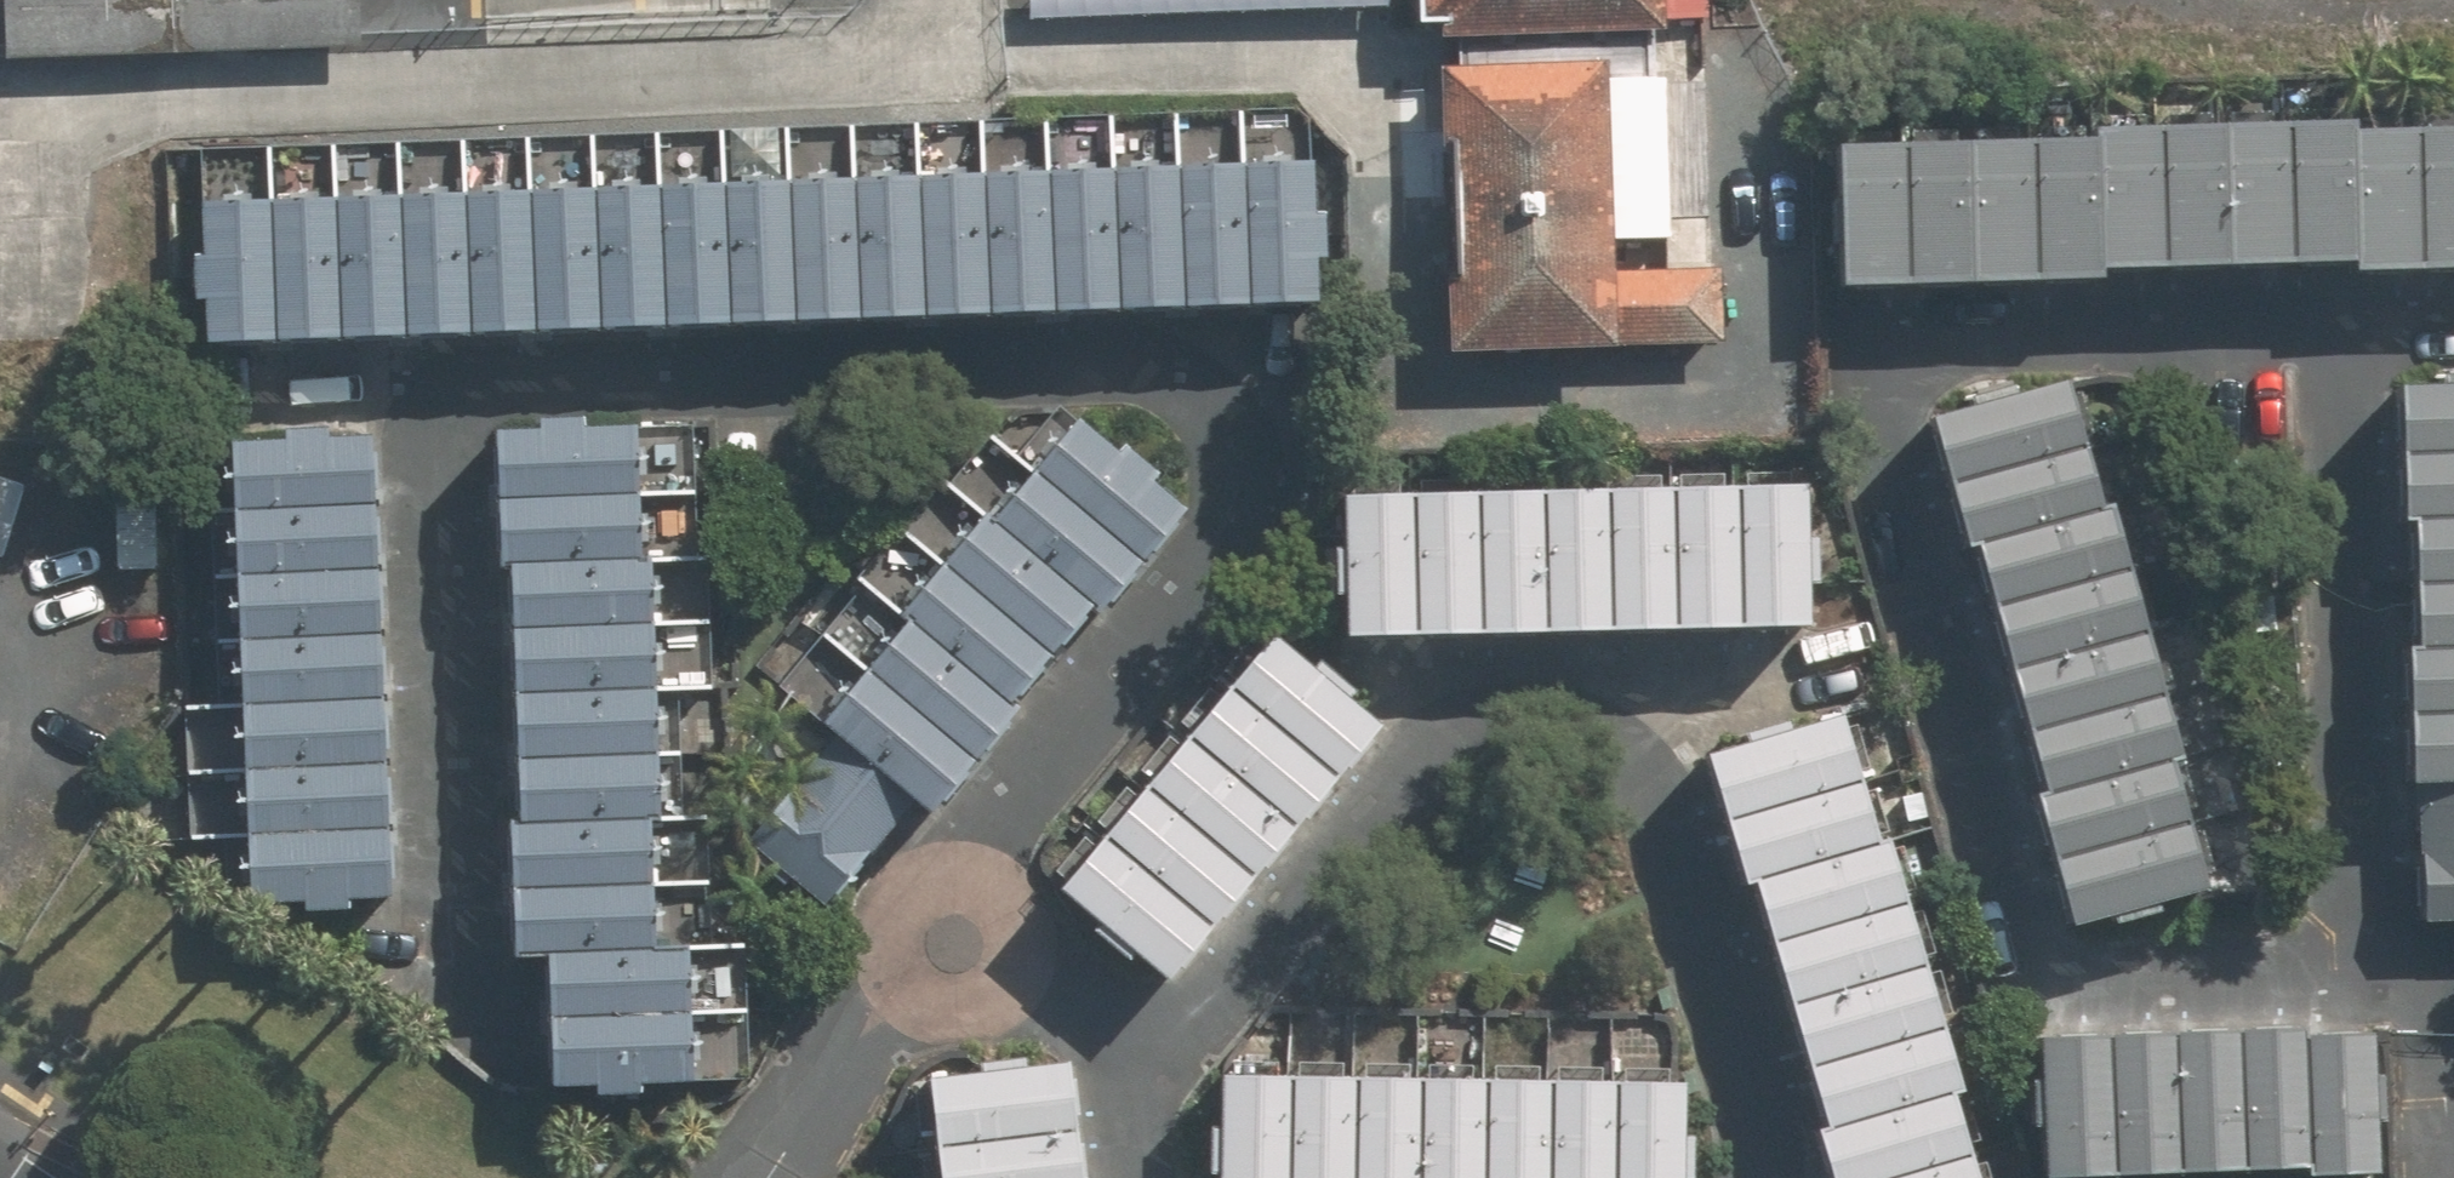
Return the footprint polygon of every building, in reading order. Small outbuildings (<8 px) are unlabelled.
[(352,46),(350,0),(0,0),(0,58),(352,46)] [(1026,25),(1344,14),(1344,0),(1025,0),(1026,25)] [(1445,37),(1598,33),(1663,31),(1662,15),(1704,14),(1703,0),(1415,0),(1416,25),(1444,24),(1445,37)] [(1605,274),(1598,33),(1445,37),(1448,141),(1455,350),(1717,342),(1715,271),(1605,274)] [(2412,123),(2417,267),(2453,266),(2453,121),(2412,123)] [(2412,123),(2347,125),(2353,269),(2417,267),(2412,123)] [(2347,125),(2283,127),(2288,272),(2353,269),(2347,125)] [(2283,127),(2218,130),(2224,274),(2288,272),(2283,127)] [(2218,130),(2154,132),(2159,277),(2224,274),(2218,130)] [(2154,132),(2089,135),(2095,279),(2159,277),(2154,132)] [(2089,135),(2025,137),(2030,282),(2095,279),(2089,135)] [(2025,137),(1960,139),(1966,284),(2030,282),(2025,137)] [(1960,139),(1896,142),(1901,286),(1966,284),(1960,139)] [(1896,142),(1831,144),(1836,289),(1901,286),(1896,142)] [(1245,168),(1251,302),(1315,299),(1309,165),(1245,168)] [(1180,171),(1186,305),(1251,302),(1245,168),(1180,171)] [(1115,174),(1121,308),(1186,305),(1180,171),(1115,174)] [(1050,177),(1056,311),(1121,308),(1115,174),(1050,177)] [(986,179),(992,314),(1056,311),(1050,177),(986,179)] [(921,182),(927,317),(992,314),(986,179),(921,182)] [(856,185),(862,320),(927,317),(921,182),(856,185)] [(791,188),(798,322),(862,320),(856,185),(791,188)] [(727,191),(733,325),(798,322),(791,188),(727,191)] [(662,194),(668,328),(733,325),(727,191),(662,194)] [(597,197),(603,331),(668,328),(662,194),(597,197)] [(532,200),(538,334),(603,331),(597,197),(532,200)] [(468,202),(474,337),(538,334),(532,200),(468,202)] [(403,205),(409,340),(474,337),(468,202),(403,205)] [(338,208),(344,342),(409,340),(403,205),(338,208)] [(273,211),(279,345),(344,342),(338,208),(273,211)] [(209,214),(215,348),(279,345),(273,211),(209,214)] [(1945,488),(2076,449),(2057,387),(1926,426),(1945,488)] [(2394,395),(2396,460),(2453,458),(2453,393),(2394,395)] [(1184,509),(1065,414),(1023,466),(1141,561),(1184,509)] [(635,489),(633,424),(502,429),(504,495),(635,489)] [(381,510),(378,445),(231,451),(234,517),(381,510)] [(1964,551),(2094,511),(2076,449),(1945,488),(1964,551)] [(2396,460),(2399,525),(2453,523),(2453,458),(2396,460)] [(1141,561),(1023,466),(981,518),(1099,613),(1141,561)] [(1805,486),(1738,488),(1742,627),(1808,626),(1805,486)] [(1738,488),(1672,489),(1675,629),(1742,627),(1738,488)] [(638,555),(635,489),(504,495),(507,560),(638,555)] [(1672,489),(1606,491),(1609,630),(1675,629),(1672,489)] [(1606,491),(1539,492),(1542,632),(1609,630),(1606,491)] [(1539,492),(1473,494),(1476,633),(1542,632),(1539,492)] [(1473,494),(1406,495),(1410,634),(1476,633),(1473,494)] [(1406,495),(1340,496),(1343,636),(1410,634),(1406,495)] [(384,576),(381,510),(234,517),(237,582),(384,576)] [(1983,613),(2113,574),(2094,511),(1964,551),(1983,613)] [(1099,613),(981,518),(939,570),(1057,665),(1099,613)] [(2399,525),(2401,590),(2453,588),(2453,523),(2399,525)] [(641,621),(638,555),(507,560),(510,626),(641,621)] [(1057,665),(939,570),(897,623),(1015,717),(1057,665)] [(2001,675),(2132,636),(2113,574),(1983,613),(2001,675)] [(387,641),(384,576),(237,582),(240,647),(387,641)] [(2401,590),(2404,655),(2453,653),(2453,588),(2401,590)] [(643,686),(641,621),(510,626),(512,691),(643,686)] [(1015,717),(897,623),(855,674),(973,769),(1015,717)] [(2020,738),(2151,699),(2132,636),(2001,675),(2020,738)] [(390,707),(387,641),(240,647),(242,713),(390,707)] [(1276,641),(1233,691),(1338,781),(1381,730),(1276,641)] [(2404,655),(2406,720),(2453,718),(2453,653),(2404,655)] [(973,769),(855,674),(812,727),(828,739),(907,802),(931,822),(973,769)] [(646,752),(643,686),(512,691),(515,757),(646,752)] [(1233,691),(1190,741),(1294,831),(1338,781),(1233,691)] [(2039,800),(2170,761),(2151,699),(2020,738),(2039,800)] [(392,772),(390,707),(242,713),(245,778),(392,772)] [(1850,774),(1831,710),(1700,749),(1719,813),(1850,774)] [(2406,720),(2409,785),(2423,785),(2453,784),(2453,718),(2406,720)] [(907,802),(828,739),(739,842),(816,907),(907,802)] [(1190,741),(1146,791),(1251,881),(1294,831),(1190,741)] [(648,817),(646,752),(515,757),(517,822),(648,817)] [(2058,862),(2189,823),(2170,761),(2039,800),(2058,862)] [(395,837),(392,772),(245,778),(248,844),(395,837)] [(1869,838),(1850,774),(1719,813),(1739,877),(1869,838)] [(2423,785),(2428,921),(2453,920),(2453,784),(2423,785)] [(1146,791),(1103,842),(1208,931),(1251,881),(1146,791)] [(652,882),(648,817),(517,822),(521,888),(652,882)] [(2077,925),(2207,886),(2189,823),(2058,862),(2077,925)] [(398,903),(395,837),(248,844),(251,909),(398,903)] [(1889,903),(1869,838),(1739,877),(1758,941),(1889,903)] [(1103,842),(1060,892),(1165,982),(1208,931),(1103,842)] [(655,946),(652,882),(521,888),(524,952),(549,951),(655,946)] [(1908,967),(1889,903),(1758,941),(1777,1006),(1908,967)] [(655,946),(549,951),(553,1020),(697,1011),(693,943),(655,946)] [(1927,1031),(1908,967),(1777,1006),(1796,1070),(1927,1031)] [(697,1011),(553,1020),(557,1088),(701,1080),(697,1011)] [(1946,1095),(1927,1031),(1796,1070),(1816,1134),(1946,1095)] [(2302,1032),(2304,1177),(2357,1177),(2371,1177),(2369,1031),(2302,1032)] [(2235,1033),(2237,1177),(2304,1177),(2302,1032),(2235,1033)] [(2168,1034),(2170,1177),(2237,1177),(2235,1033),(2168,1034)] [(2101,1035),(2103,1177),(2170,1177),(2168,1034),(2101,1035)] [(2034,1036),(2036,1177),(2103,1177),(2101,1035),(2034,1036)] [(1081,1132),(1072,1066),(931,1083),(939,1149),(1081,1132)] [(1218,1177),(1283,1177),(1284,1072),(1219,1071),(1218,1177)] [(1283,1177),(1348,1177),(1349,1073),(1284,1072),(1283,1177)] [(1348,1177),(1413,1177),(1415,1073),(1349,1073),(1348,1177)] [(1413,1177),(1478,1177),(1480,1074),(1415,1073),(1413,1177)] [(1478,1177),(1544,1177),(1545,1075),(1480,1074),(1478,1177)] [(1544,1177),(1609,1177),(1610,1076),(1545,1075),(1544,1177)] [(1609,1177),(1674,1177),(1675,1077),(1610,1076),(1609,1177)] [(1946,1095),(1816,1134),(1829,1177),(1900,1177),(1966,1158),(1946,1095)] [(1081,1132),(939,1149),(942,1177),(1086,1177),(1081,1132)] [(1966,1158),(1900,1177),(1972,1177),(1966,1158)]
